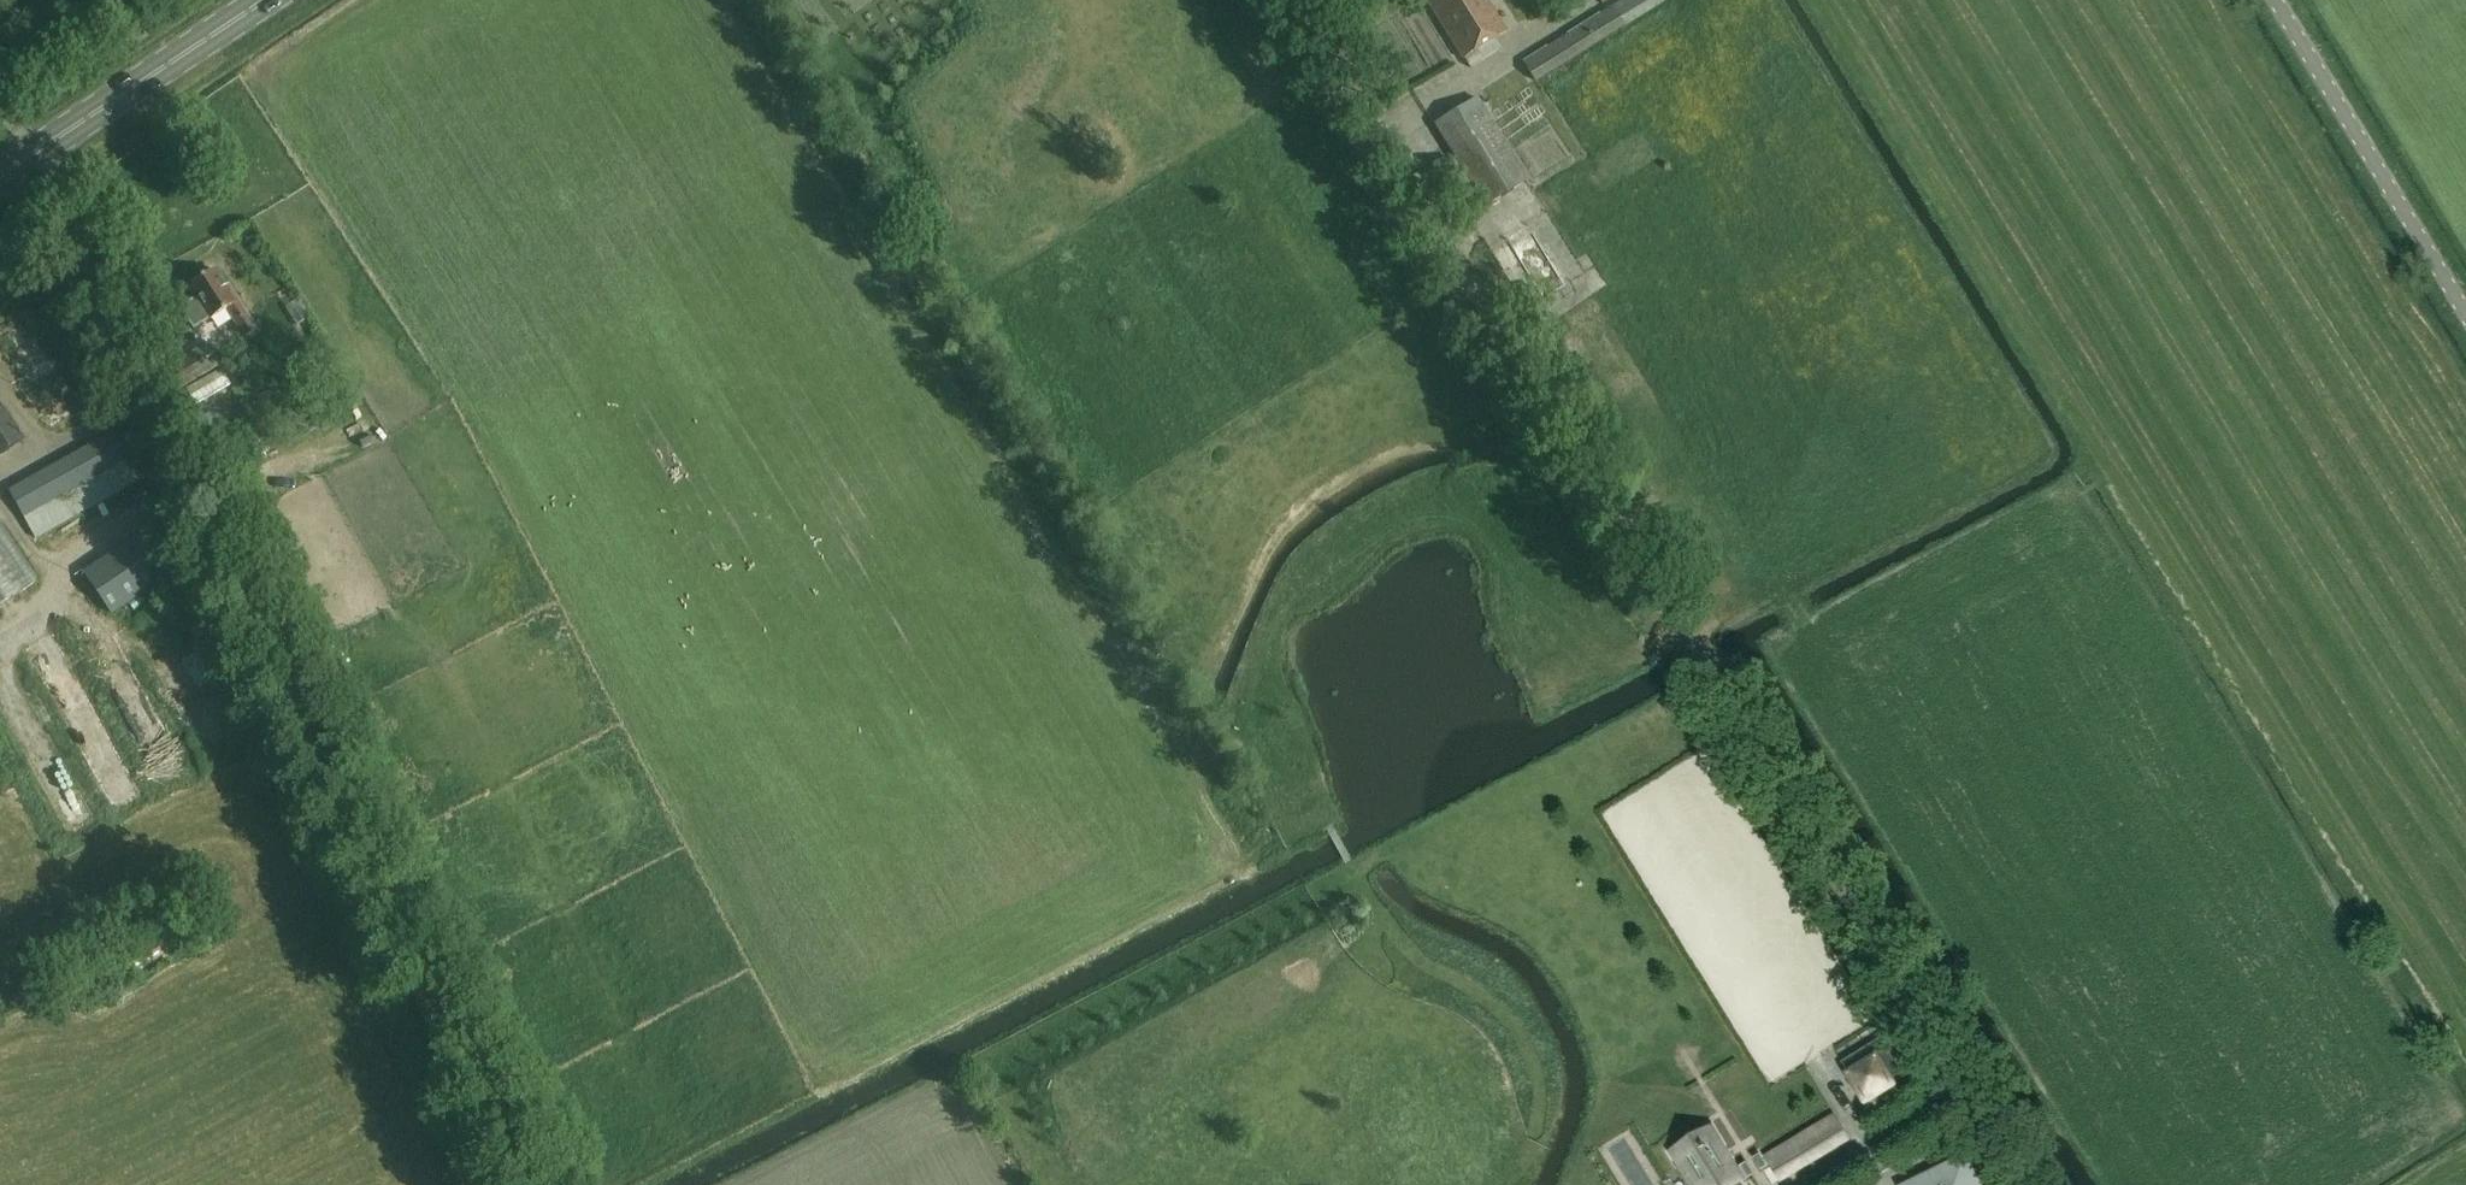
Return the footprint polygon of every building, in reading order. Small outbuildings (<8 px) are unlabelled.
[(1463,58),(1506,31),(1487,0),(1428,0),(1463,58)] [(1612,5),(1523,61),(1536,82),(1626,26),(1667,0),(1622,0),(1612,5)] [(1478,97),(1433,123),(1486,207),(1529,180),(1478,97)] [(1423,103),(1393,117),(1412,157),(1442,143),(1423,103)] [(1565,152),(1527,174),(1561,231),(1598,209),(1565,152)] [(229,284),(224,287),(213,270),(188,286),(209,320),(226,310),(245,338),(258,329),(229,284)] [(61,367),(31,320),(0,340),(0,360),(3,359),(23,391),(61,367)] [(208,343),(161,372),(190,420),(216,404),(207,388),(228,375),(208,343)] [(71,380),(31,395),(41,421),(81,405),(71,380)] [(1,404),(0,405),(0,458),(25,442),(1,404)] [(1650,406),(1634,418),(1642,428),(1658,417),(1650,406)] [(251,425),(228,437),(242,467),(266,455),(251,425)] [(36,538),(145,478),(146,481),(153,477),(157,485),(174,476),(160,450),(136,463),(118,430),(9,490),(36,538)] [(0,523),(0,605),(38,579),(0,523)] [(111,615),(180,570),(151,526),(82,572),(111,615)] [(64,713),(82,706),(77,695),(60,701),(64,713)] [(1860,1062),(1842,1072),(1867,1116),(1885,1106),(1860,1062)] [(1834,1114),(1780,1147),(1796,1174),(1850,1142),(1834,1114)] [(1691,1184),(1741,1184),(1739,1183),(1743,1181),(1710,1126),(1670,1151),(1691,1184)] [(1796,1174),(1780,1147),(1763,1156),(1780,1184),(1796,1174)] [(1904,1184),(1981,1184),(1967,1154),(1904,1184)]
